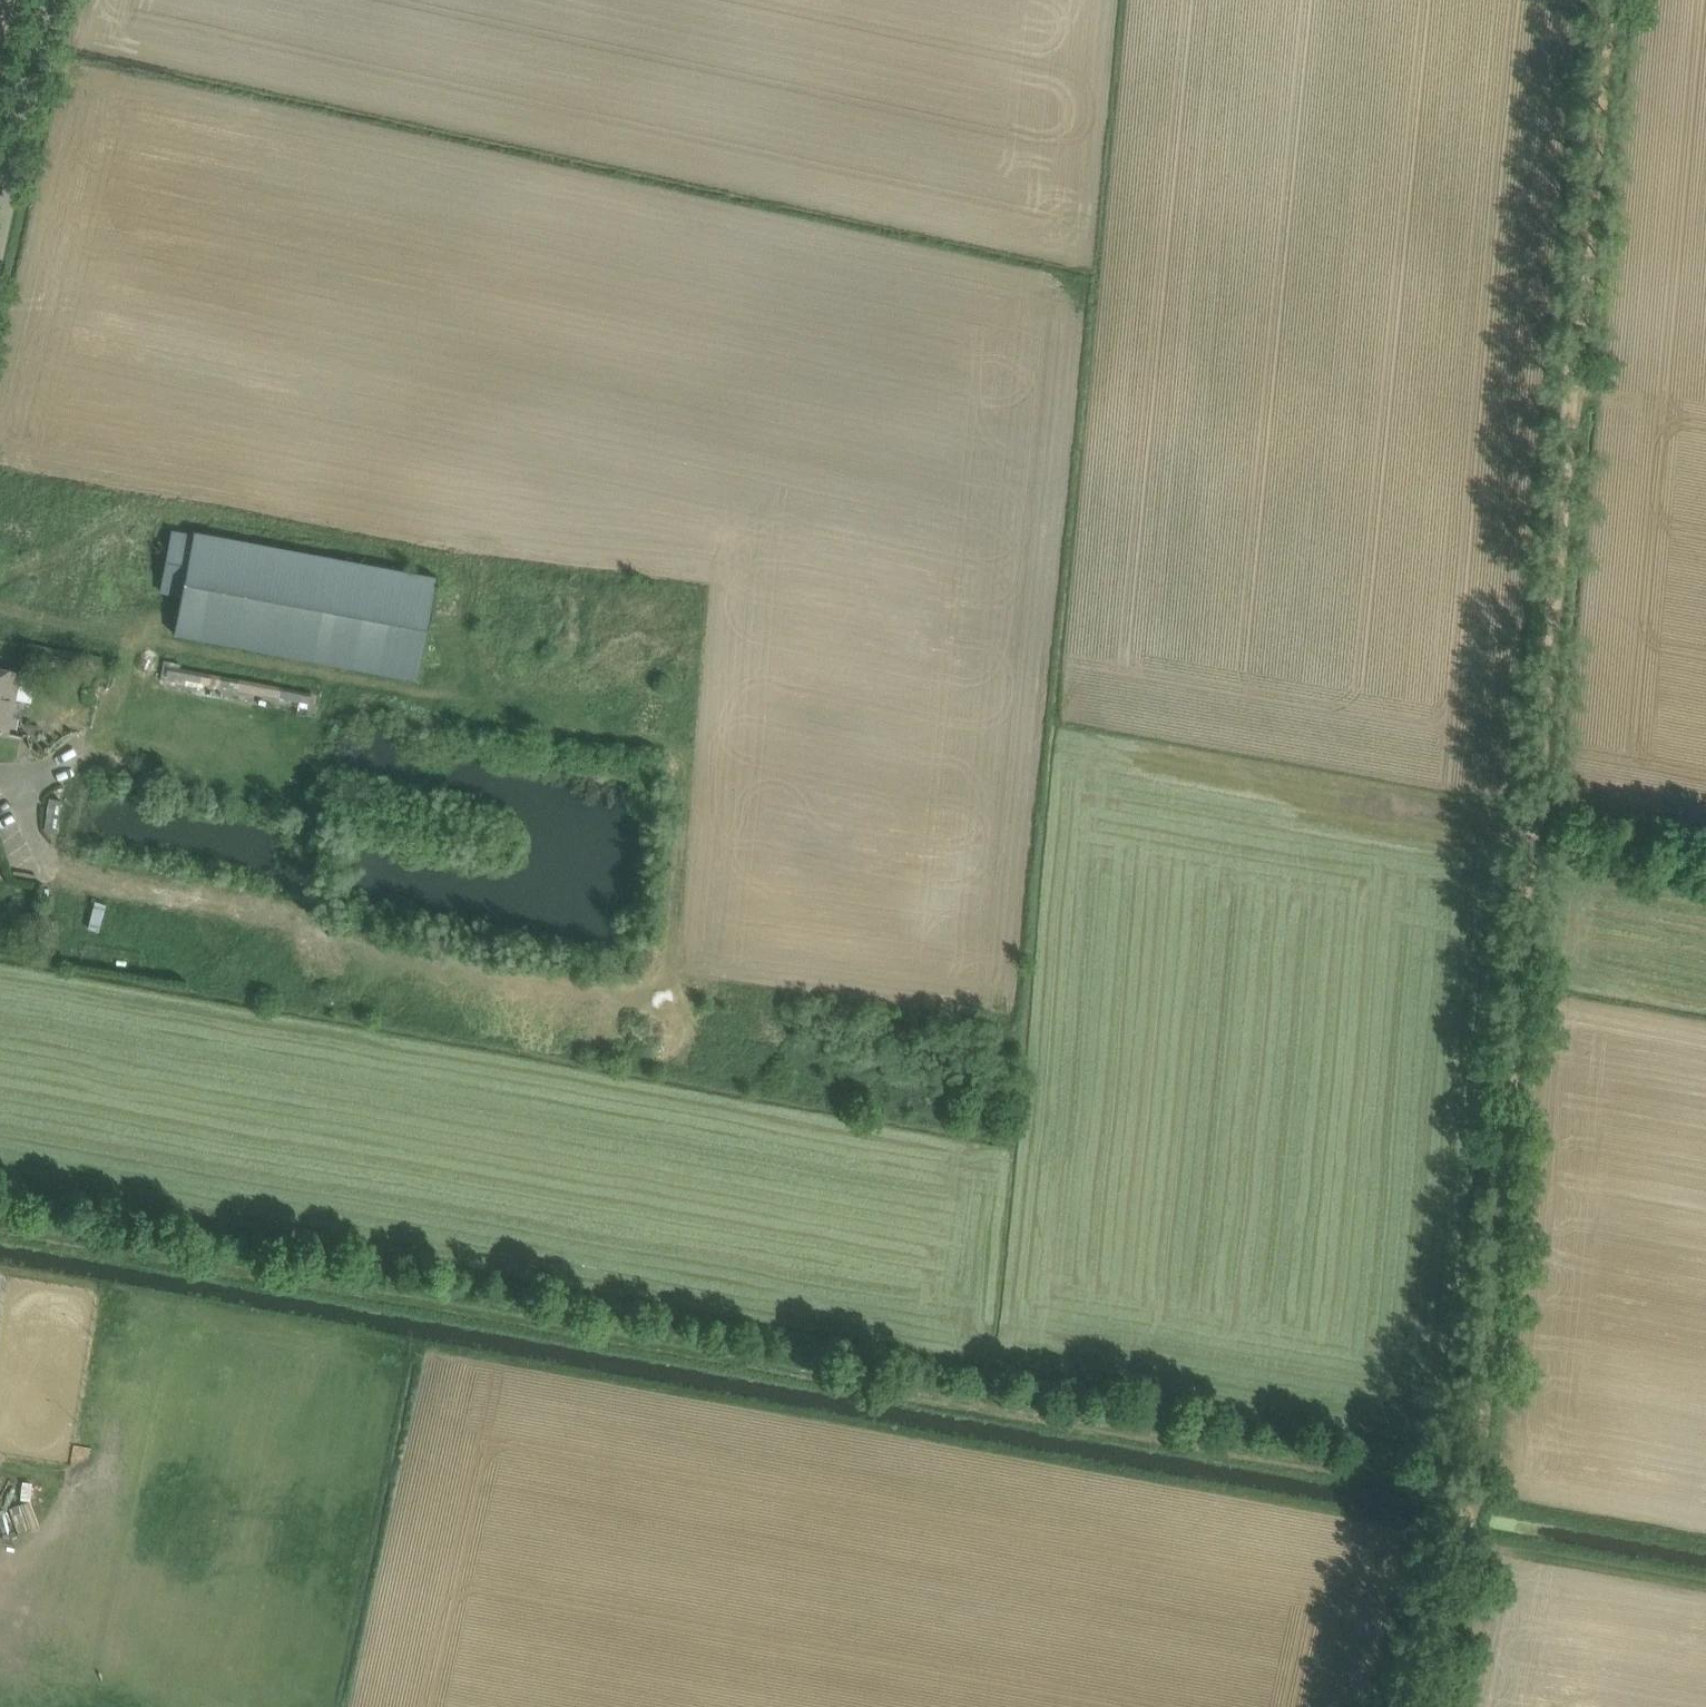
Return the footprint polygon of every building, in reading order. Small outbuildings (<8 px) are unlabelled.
[(160,592),(182,596),(175,633),(418,680),(438,576),(194,529),(193,534),(172,530),(160,592)] [(163,682),(313,706),(315,692),(183,671),(184,662),(166,660),(163,682)] [(1,669),(0,669),(0,732),(7,733),(19,673),(1,669)] [(61,829),(66,799),(54,797),(49,827),(61,829)] [(93,928),(105,930),(111,904),(99,901),(93,928)]
